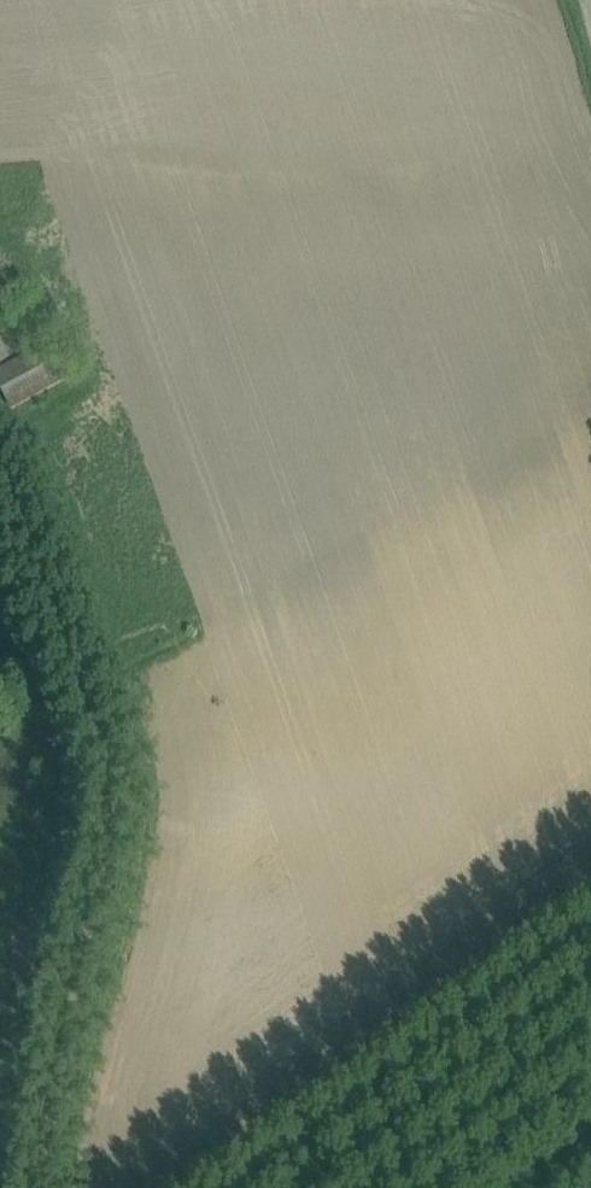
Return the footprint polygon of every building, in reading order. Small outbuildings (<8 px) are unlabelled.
[(33,342),(0,288),(0,362),(10,356),(33,342)] [(12,408),(66,376),(47,343),(0,370),(0,388),(12,408)]
